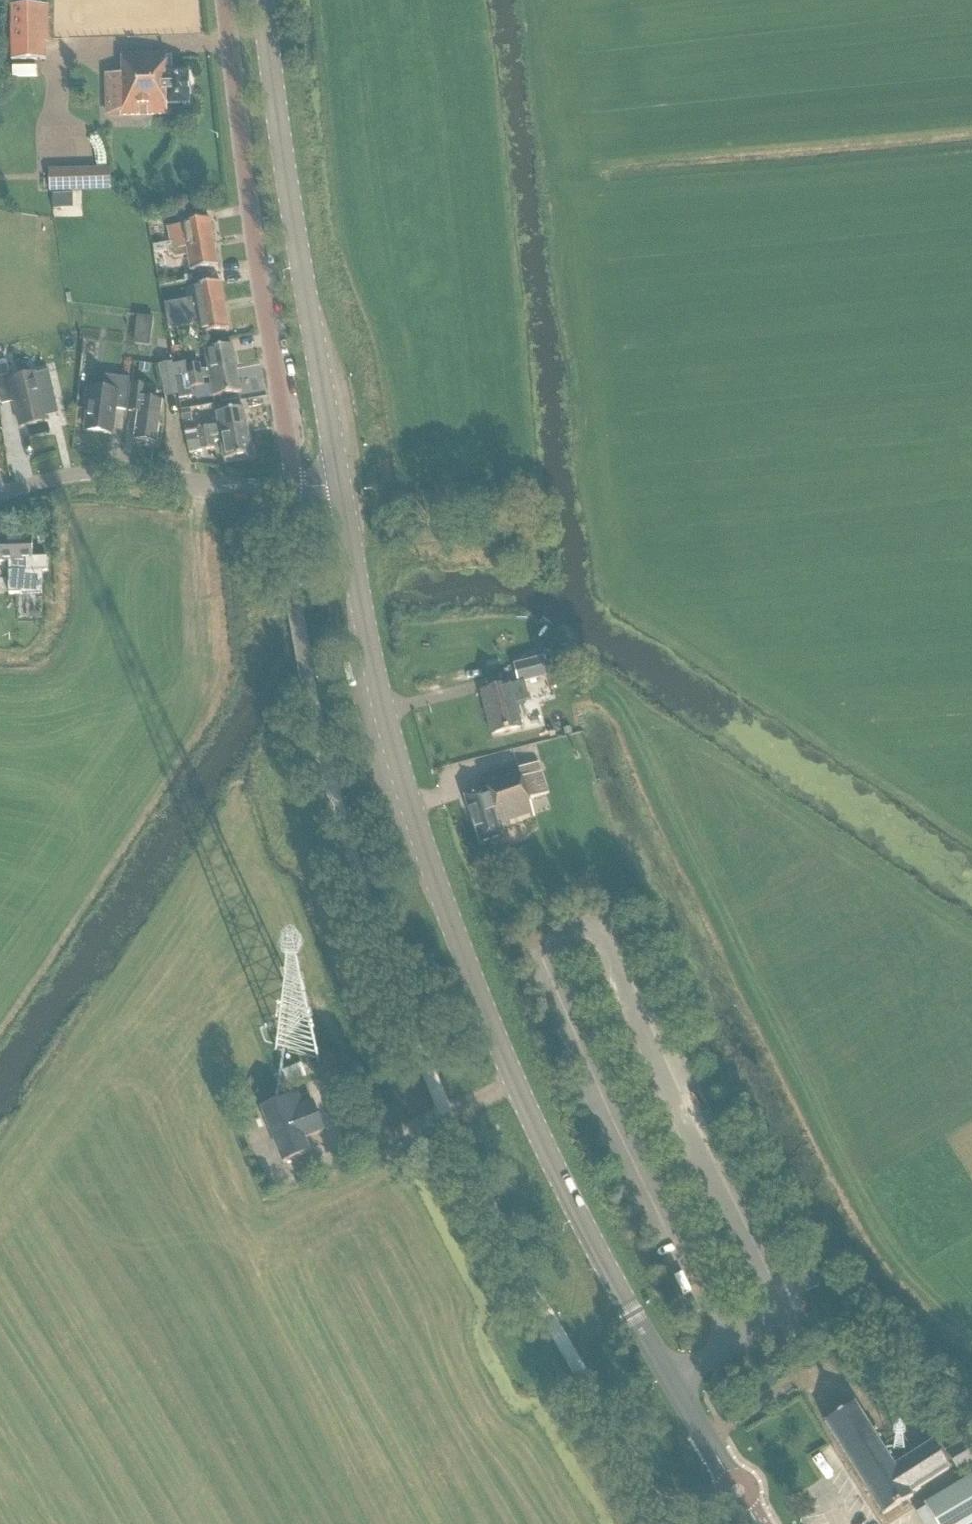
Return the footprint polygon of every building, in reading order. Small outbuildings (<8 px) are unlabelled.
[(11,61),(46,59),(46,43),(50,43),(48,5),(9,6),(11,61)] [(166,73),(165,54),(121,55),(121,75),(118,75),(119,117),(167,115),(166,106),(189,105),(188,72),(166,73)] [(48,173),(49,193),(110,190),(109,171),(48,173)] [(72,196),(53,197),(53,211),(73,210),(72,196)] [(167,252),(213,244),(209,220),(167,228),(170,244),(170,247),(167,247),(167,252)] [(170,244),(153,247),(154,254),(167,252),(167,247),(170,247),(170,244)] [(213,244),(167,252),(168,257),(172,256),(173,259),(187,256),(190,272),(218,268),(213,244)] [(163,305),(165,317),(176,315),(197,312),(225,307),(220,283),(193,288),(195,299),(163,305)] [(201,336),(229,331),(225,307),(197,312),(176,315),(165,317),(168,330),(199,324),(201,336)] [(135,338),(134,348),(149,350),(150,340),(135,338)] [(200,371),(201,376),(208,375),(236,370),(232,346),(204,351),(208,370),(200,371)] [(149,366),(139,364),(138,372),(148,373),(149,366)] [(171,364),(159,367),(165,397),(167,397),(178,395),(175,381),(171,364)] [(185,364),(173,366),(176,380),(188,378),(186,367),(185,364)] [(1,405),(14,402),(20,428),(47,421),(46,418),(58,415),(48,372),(10,381),(9,376),(7,365),(0,366),(0,400),(1,405)] [(186,367),(188,378),(201,376),(200,371),(199,365),(186,367)] [(201,376),(202,380),(209,379),(213,398),(240,393),(236,370),(208,375),(201,376)] [(125,411),(129,379),(104,376),(102,390),(87,388),(85,402),(90,403),(86,432),(110,435),(113,410),(125,411)] [(188,378),(190,389),(203,387),(202,380),(201,376),(188,378)] [(176,380),(175,381),(178,395),(179,399),(191,397),(191,392),(190,389),(188,378),(176,380)] [(156,443),(161,403),(145,401),(147,387),(131,386),(127,412),(138,413),(134,441),(156,443)] [(212,434),(213,439),(247,432),(243,409),(215,414),(219,433),(212,434)] [(181,412),(182,421),(190,419),(189,411),(181,412)] [(197,430),(199,441),(213,439),(212,434),(211,428),(197,430)] [(197,430),(184,432),(186,443),(199,441),(197,430)] [(213,439),(213,443),(220,442),(224,461),(251,456),(247,432),(213,439)] [(213,443),(213,439),(199,441),(201,452),(214,449),(213,443)] [(199,441),(186,443),(188,454),(201,452),(199,441)] [(484,544),(495,543),(494,526),(484,526),(484,544)] [(0,539),(0,562),(8,562),(9,595),(42,594),(41,572),(47,572),(46,559),(32,559),(31,539),(0,539)] [(543,660),(513,667),(517,684),(522,683),(547,676),(543,660)] [(510,686),(481,693),(491,736),(520,728),(514,703),(527,700),(522,683),(517,684),(510,686)] [(569,727),(563,728),(564,735),(571,733),(569,727)] [(486,790),(464,798),(480,844),(501,837),(499,829),(534,818),(528,800),(548,794),(541,772),(537,763),(518,770),(516,765),(482,777),(486,790)] [(300,1065),(282,1072),(287,1084),(305,1077),(300,1065)] [(301,1109),(296,1096),(262,1110),(283,1163),(308,1153),(303,1139),(323,1131),(312,1105),(301,1109)] [(894,1466),(855,1403),(825,1422),(882,1515),(912,1496),(911,1494),(947,1471),(931,1444),(894,1466)] [(971,1464),(971,1442),(970,1438),(946,1452),(958,1472),(971,1464)] [(925,1502),(938,1523),(971,1523),(971,1476),(925,1502)]
